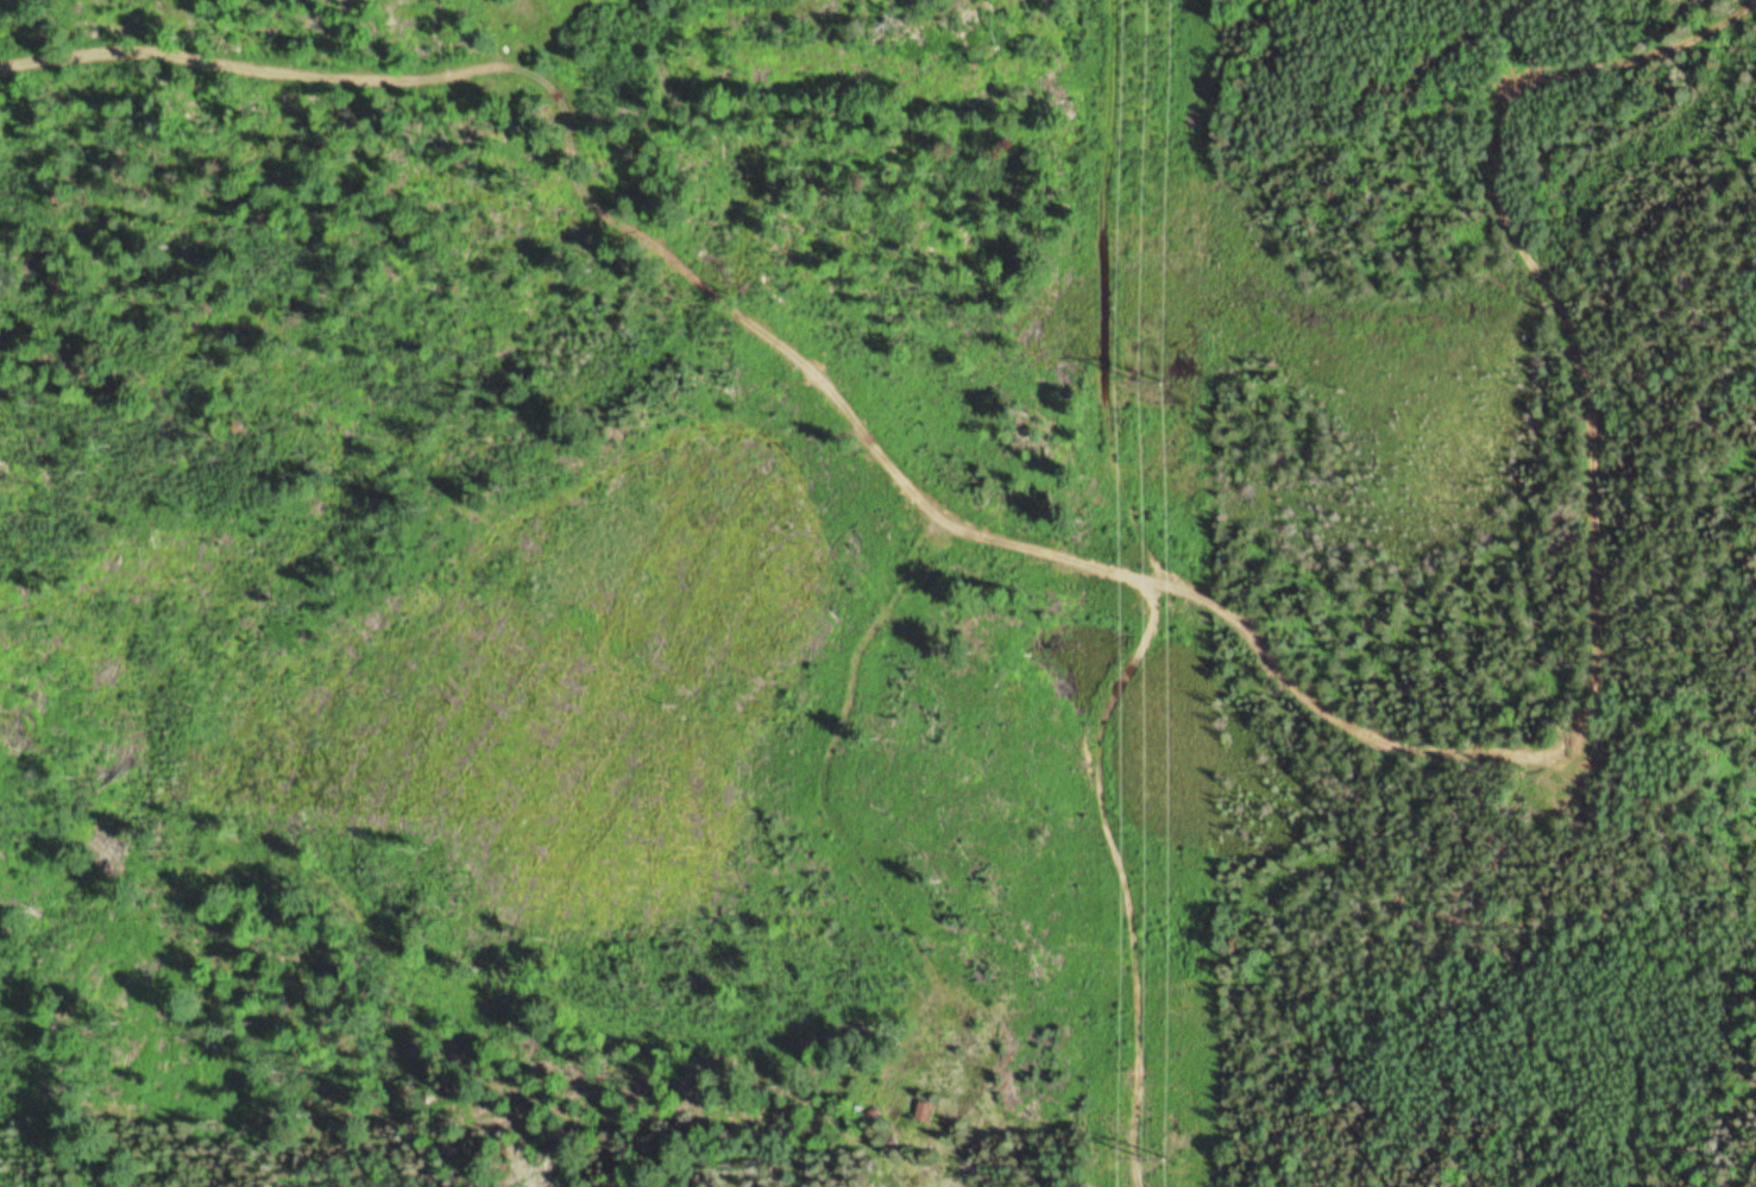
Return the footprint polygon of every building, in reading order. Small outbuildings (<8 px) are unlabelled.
[(931,1120),(931,1101),(915,1100),(915,1119),(931,1120)]
